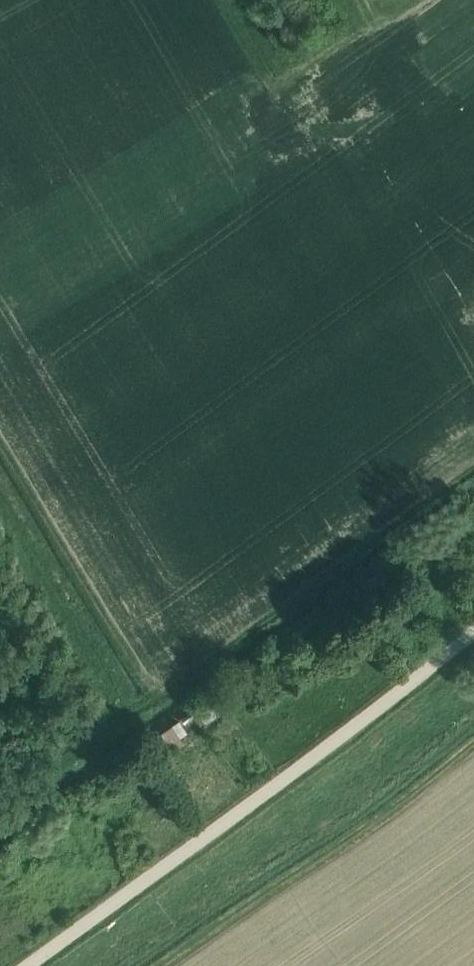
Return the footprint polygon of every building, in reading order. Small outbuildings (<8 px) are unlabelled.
[(197,713),(174,727),(184,743),(207,729),(197,713)]
